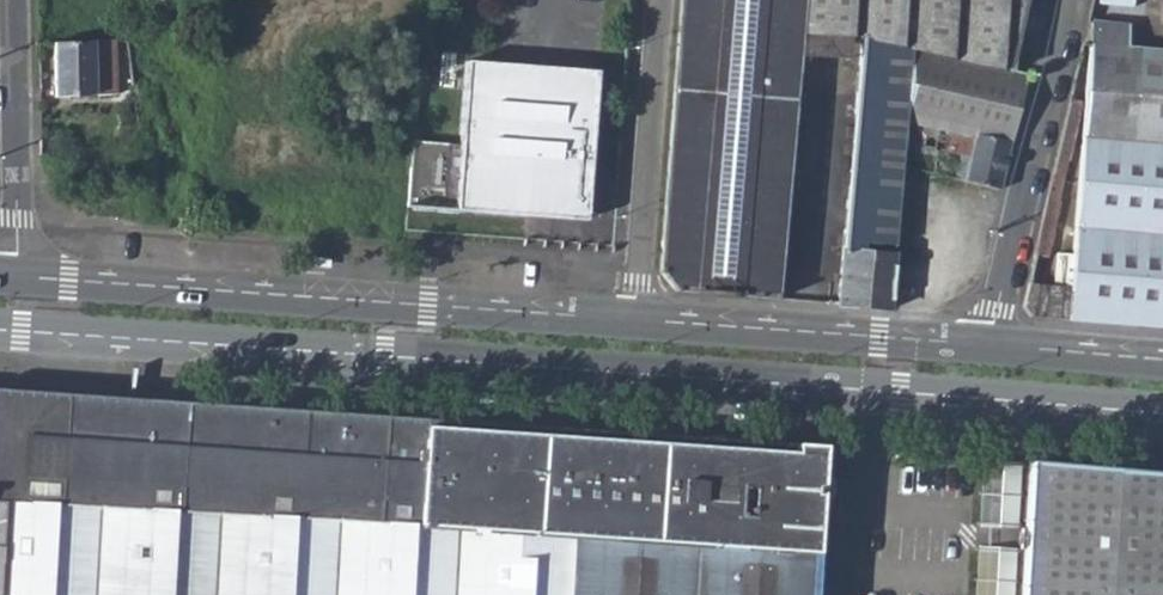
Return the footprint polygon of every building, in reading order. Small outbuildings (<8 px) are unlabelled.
[(657,274),(674,293),(775,301),(797,32),(858,37),(836,306),(887,310),(900,148),(902,121),(949,131),(1010,145),(1025,75),(1008,71),(1024,0),(679,0),(657,274)] [(1019,307),(1024,314),(1030,321),(1162,332),(1162,0),(1091,0),(1081,43),(1091,44),(1070,287),(1024,283),(1020,301),(1019,307)] [(90,43),(51,45),(53,97),(92,95),(90,43)] [(411,139),(406,205),(584,218),(596,70),(465,60),(459,142),(411,139)] [(902,121),(900,148),(944,153),(949,131),(902,121)] [(949,131),(944,153),(956,156),(968,159),(962,182),(999,192),(1010,145),(949,131)] [(956,156),(950,179),(962,182),(968,159),(956,156)] [(819,448),(83,398),(0,393),(0,594),(809,594),(819,448)] [(1004,460),(998,520),(1017,522),(1023,462),(1004,460)] [(1114,474),(1062,469),(1030,466),(1026,466),(1017,594),(1162,594),(1162,478),(1114,474)]
